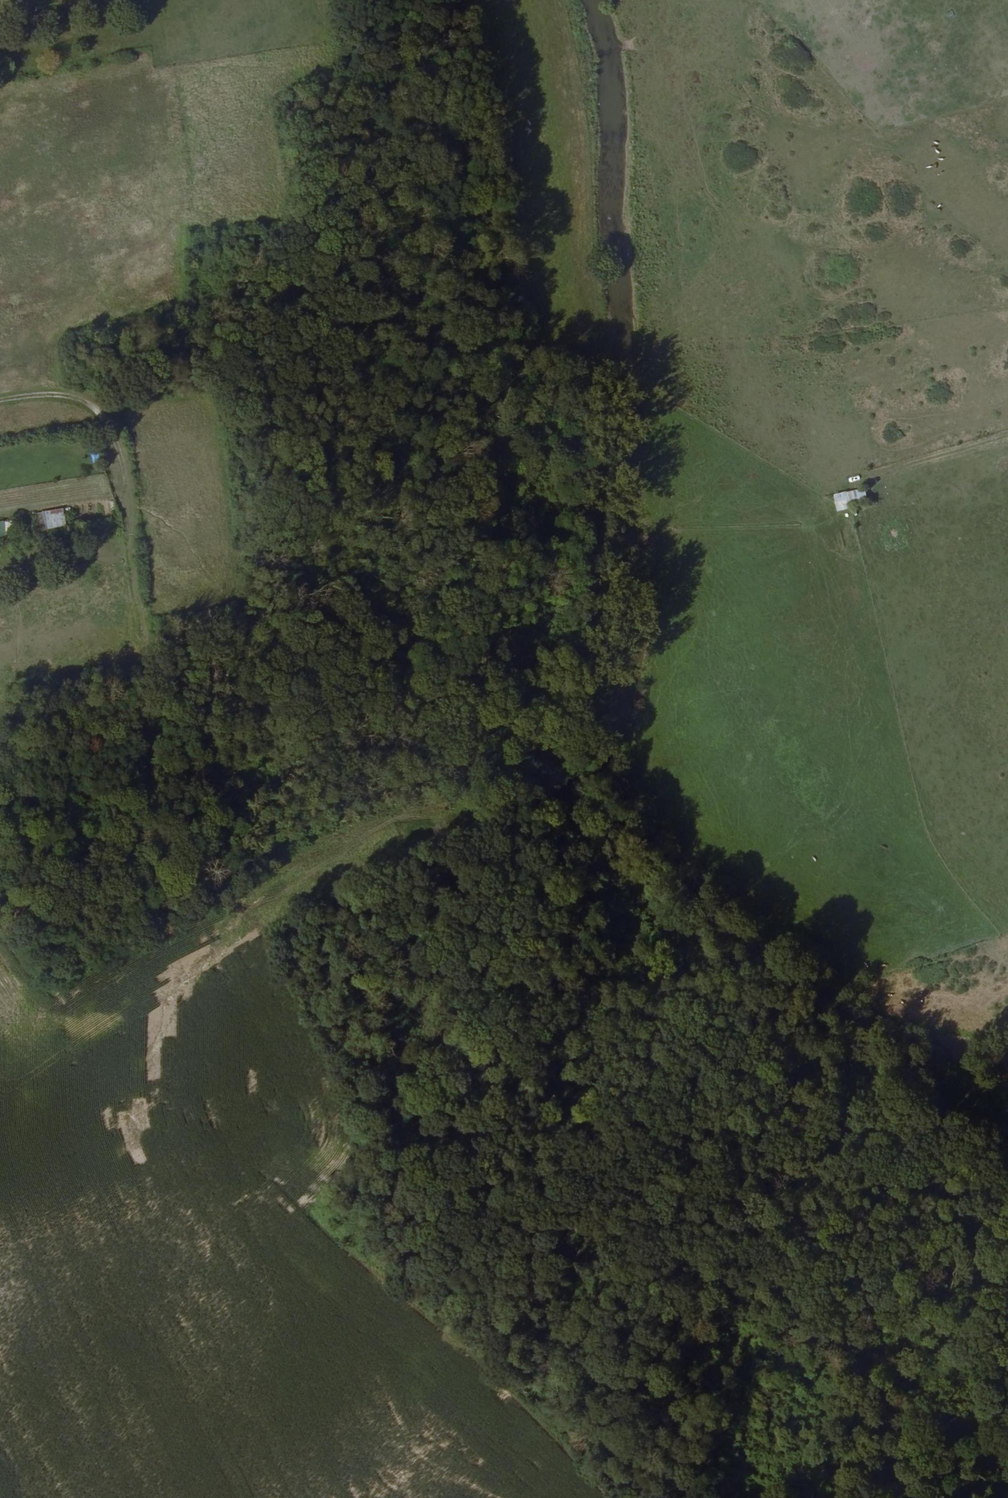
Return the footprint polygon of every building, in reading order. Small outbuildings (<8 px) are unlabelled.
[(835,511),(848,509),(847,501),(865,498),(864,489),(833,493),(835,511)] [(63,527),(61,509),(34,511),(35,529),(63,527)]
